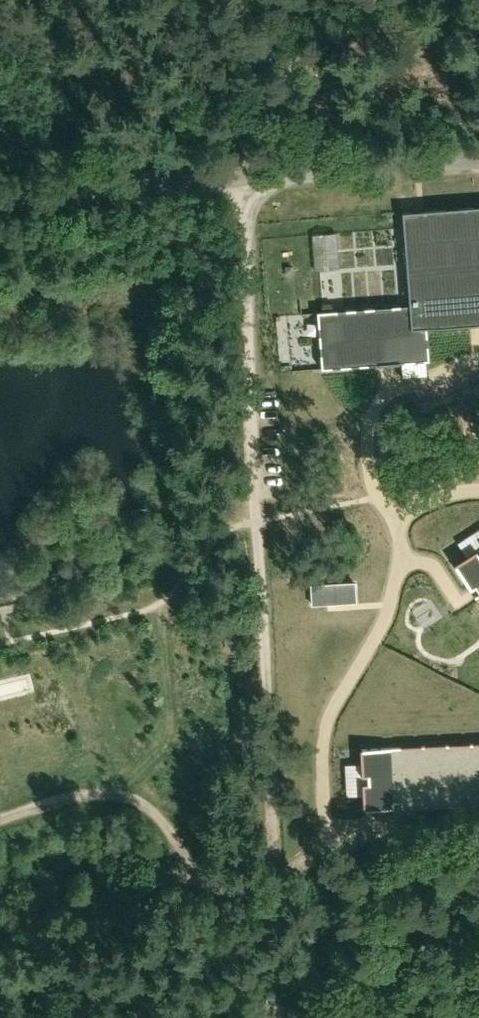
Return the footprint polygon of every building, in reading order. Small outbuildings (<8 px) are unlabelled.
[(317,312),(321,369),(401,362),(425,361),(429,360),(426,329),(478,325),(478,206),(402,212),(409,305),(317,312)] [(476,550),(454,564),(471,590),(475,587),(478,593),(478,554),(476,550)] [(312,605),(356,602),(355,582),(311,585),(312,605)] [(360,750),(361,776),(367,776),(368,783),(362,784),(363,811),(394,809),(394,803),(401,802),(401,808),(478,804),(478,743),(360,750)]
